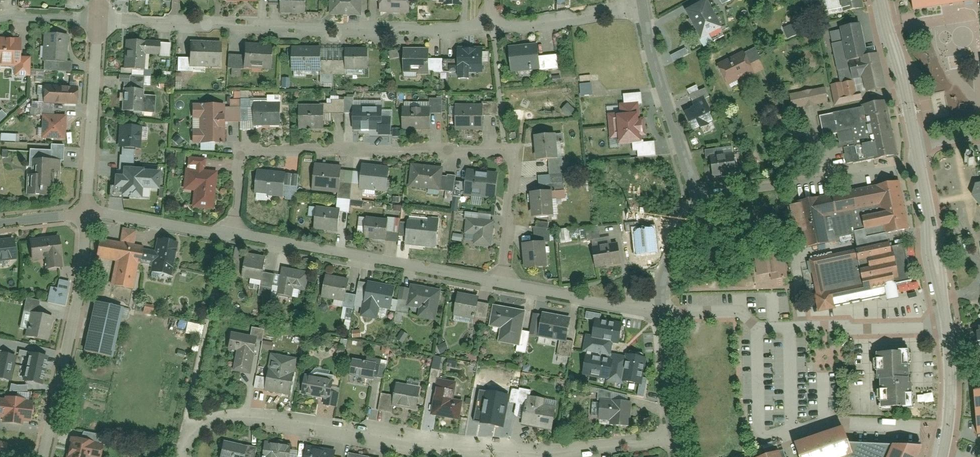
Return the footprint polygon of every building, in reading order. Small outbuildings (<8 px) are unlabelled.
[(279,11),(309,13),(309,0),(279,0),(279,11)] [(337,15),(363,14),(362,0),(337,0),(337,15)] [(380,14),(410,13),(410,0),(380,0),(380,14)] [(727,28),(712,0),(709,0),(689,11),(705,40),(727,28)] [(844,0),(828,0),(831,13),(846,10),(844,0)] [(865,6),(864,0),(844,0),(846,10),(865,6)] [(918,11),(979,2),(979,0),(916,0),(918,11)] [(790,38),(800,34),(795,23),(786,27),(790,38)] [(862,57),(871,55),(865,23),(843,27),(846,41),(850,60),(862,57)] [(70,35),(47,33),(45,68),(73,69),(73,61),(68,61),(70,35)] [(22,66),(22,56),(22,38),(0,37),(0,65),(17,66),(22,66)] [(168,42),(126,39),(124,70),(144,71),(145,57),(167,58),(168,42)] [(274,43),(244,41),(243,67),(273,69),(274,43)] [(850,60),(846,41),(835,43),(840,70),(852,67),(850,60)] [(224,44),(189,42),(187,66),(222,68),(224,44)] [(511,46),(514,72),(543,69),(542,56),(540,43),(511,46)] [(323,46),(292,44),(290,73),(321,75),(323,46)] [(371,47),(345,45),(343,74),(369,75),(371,47)] [(430,48),(402,46),(401,70),(429,72),(430,48)] [(676,61),(691,53),(688,47),(673,55),(676,61)] [(491,48),(459,48),(459,78),(491,77),(491,48)] [(747,54),(752,63),(762,58),(758,49),(747,54)] [(746,50),(720,63),(731,85),(756,73),(752,63),(747,54),(746,50)] [(863,92),(889,87),(882,53),(871,55),(862,57),(864,67),(854,69),(856,80),(859,93),(863,92)] [(560,54),(542,56),(543,69),(543,70),(561,68),(560,54)] [(17,66),(17,74),(32,74),(33,56),(22,56),(22,66),(17,66)] [(859,93),(856,80),(833,85),(838,105),(865,100),(863,92),(859,93)] [(583,95),(595,94),(594,81),(582,83),(583,95)] [(144,84),(123,82),(122,111),(155,113),(156,94),(143,94),(144,84)] [(80,86),(47,84),(46,102),(79,104),(80,86)] [(831,101),(828,86),(792,94),(795,108),(831,101)] [(693,95),(696,102),(711,96),(708,88),(693,95)] [(283,98),(254,99),(254,129),(283,128),(283,98)] [(486,100),(454,101),(455,131),(487,130),(486,100)] [(40,114),(40,101),(30,101),(30,114),(40,114)] [(623,144),(644,142),(644,135),(649,134),(647,118),(643,118),(641,101),(621,103),(622,112),(611,113),(613,138),(623,137),(623,144)] [(868,163),(902,157),(891,101),(822,114),(827,141),(863,134),(868,163)] [(570,116),(575,108),(566,102),(561,111),(570,116)] [(697,130),(716,121),(707,102),(688,111),(697,130)] [(223,106),(193,106),(193,143),(223,143),(223,106)] [(325,106),(298,106),(299,131),(325,131),(325,106)] [(382,106),(353,107),(353,132),(379,131),(379,134),(393,134),(393,118),(383,118),(382,106)] [(430,107),(402,107),(402,129),(430,129),(430,107)] [(68,115),(44,113),(43,137),(67,138),(68,115)] [(144,126),(121,125),(119,153),(142,155),(144,126)] [(551,159),(561,158),(560,133),(537,135),(539,160),(551,159)] [(65,160),(66,144),(52,144),(52,149),(31,148),(31,159),(62,160),(65,160)] [(736,152),(713,155),(716,177),(739,174),(736,152)] [(561,158),(551,159),(552,174),(566,173),(565,158),(561,158)] [(62,160),(31,159),(31,166),(34,166),(34,174),(29,174),(29,194),(54,195),(55,171),(62,171),(62,160)] [(205,162),(190,160),(186,189),(194,190),(192,206),(213,209),(216,188),(212,187),(214,173),(204,171),(205,162)] [(343,165),(314,161),(310,189),(339,193),(343,165)] [(392,166),(364,162),(360,191),(388,195),(392,166)] [(444,170),(413,165),(410,188),(441,192),(444,170)] [(160,169),(122,167),(121,195),(158,197),(160,169)] [(300,173),(258,167),(254,192),(297,198),(300,173)] [(499,172),(467,168),(463,197),(495,201),(499,172)] [(567,190),(566,173),(552,174),(541,174),(542,191),(555,190),(567,190)] [(899,179),(798,199),(799,201),(790,203),(795,232),(804,230),(807,247),(830,240),(825,215),(880,203),(882,211),(863,215),(865,228),(885,224),(887,232),(909,228),(899,179)] [(972,196),(979,205),(979,206),(979,184),(975,184),(976,185),(972,196)] [(556,216),(555,190),(542,191),(534,191),(535,217),(556,216)] [(343,212),(314,208),(311,231),(339,235),(343,212)] [(389,216),(364,213),(360,236),(386,239),(389,216)] [(495,218),(470,215),(466,245),(491,248),(495,218)] [(440,221),(409,217),(405,244),(436,249),(440,221)] [(536,228),(537,242),(547,242),(551,241),(550,227),(536,228)] [(638,253),(662,251),(660,228),(636,230),(638,253)] [(65,267),(61,234),(32,237),(34,260),(48,258),(49,269),(65,267)] [(16,237),(0,239),(0,260),(18,259),(16,237)] [(142,247),(100,239),(97,256),(116,259),(112,283),(135,287),(142,247)] [(151,276),(170,279),(176,242),(157,239),(151,276)] [(810,260),(819,309),(887,296),(887,299),(900,297),(897,283),(912,280),(904,241),(810,260)] [(549,268),(547,242),(537,242),(525,243),(527,269),(549,268)] [(623,269),(620,243),(596,246),(598,271),(623,269)] [(754,252),(757,275),(771,272),(772,279),(785,277),(784,270),(787,270),(785,248),(754,252)] [(262,281),(266,260),(246,256),(242,277),(262,281)] [(309,273),(283,268),(279,294),(290,297),(292,287),(306,289),(309,273)] [(352,278),(328,273),(321,302),(345,308),(352,278)] [(49,302),(67,305),(72,281),(60,279),(59,287),(52,286),(49,302)] [(399,287),(368,280),(361,312),(391,319),(399,287)] [(444,288),(413,280),(405,312),(436,319),(444,288)] [(497,298),(526,305),(528,297),(499,290),(497,298)] [(483,298),(458,292),(453,315),(478,321),(483,298)] [(32,312),(39,313),(42,300),(28,297),(25,310),(32,312)] [(125,310),(96,303),(85,352),(113,359),(125,310)] [(528,310),(499,303),(490,338),(520,345),(528,310)] [(26,336),(50,341),(55,317),(39,313),(32,312),(26,336)] [(572,317),(540,312),(537,337),(568,342),(572,317)] [(621,325),(596,320),(593,336),(587,335),(584,351),(587,352),(583,374),(641,384),(646,358),(627,355),(627,358),(613,355),(612,360),(594,357),(595,352),(609,355),(612,341),(618,342),(621,325)] [(201,337),(204,325),(187,321),(184,333),(201,337)] [(260,341),(227,333),(219,368),(252,376),(260,341)] [(272,349),(274,342),(263,339),(261,347),(272,349)] [(913,351),(869,353),(871,413),(916,412),(915,385),(913,351)] [(9,380),(15,356),(0,353),(0,354),(0,378),(9,380)] [(24,380),(41,384),(47,357),(29,353),(24,380)] [(385,361),(351,353),(346,377),(379,385),(385,361)] [(303,361),(270,354),(262,389),(295,397),(303,361)] [(434,355),(430,367),(440,370),(443,358),(434,355)] [(338,379),(308,372),(303,395),(332,402),(338,379)] [(421,390),(387,382),(381,406),(415,414),(421,390)] [(466,395),(433,387),(427,415),(460,423),(466,395)] [(508,396),(480,390),(474,421),(502,427),(508,396)] [(4,416),(4,421),(24,423),(25,419),(33,419),(35,400),(27,399),(27,397),(7,394),(7,397),(0,396),(0,416),(4,416)] [(528,401),(525,401),(521,425),(551,430),(555,406),(544,404),(545,399),(529,396),(528,401)] [(630,426),(631,399),(612,398),(612,401),(603,400),(602,420),(611,420),(611,425),(630,426)] [(795,445),(800,456),(917,456),(921,444),(843,442),(839,430),(795,445)] [(70,436),(66,456),(98,456),(101,444),(70,436)] [(222,436),(217,456),(250,456),(254,443),(222,436)] [(7,453),(10,441),(0,439),(0,452),(7,453)] [(263,442),(260,456),(294,456),(296,449),(263,442)] [(776,443),(763,444),(764,452),(777,451),(776,443)] [(307,447),(304,456),(341,456),(342,455),(307,447)]
